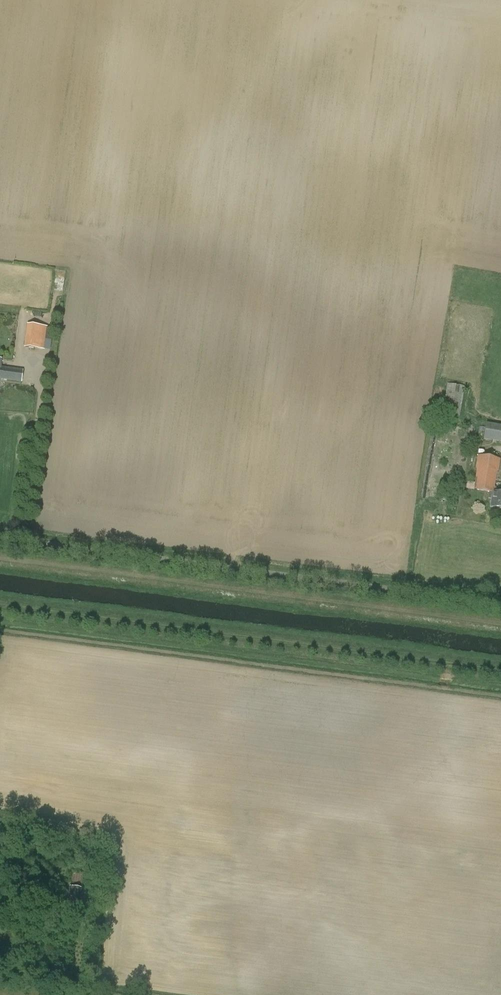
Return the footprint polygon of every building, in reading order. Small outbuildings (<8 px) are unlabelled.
[(44,350),(47,327),(27,324),(24,347),(44,350)] [(21,381),(22,371),(0,369),(0,379),(21,381)] [(460,417),(465,387),(447,384),(443,414),(460,417)] [(490,423),(487,439),(500,442),(500,425),(490,423)] [(474,490),(492,493),(495,493),(496,488),(495,487),(497,472),(499,472),(500,460),(478,456),(476,468),(477,469),(475,483),(474,490)] [(466,489),(474,490),(475,483),(467,482),(466,489)] [(492,493),(492,494),(489,493),(489,499),(491,500),(490,507),(500,509),(500,494),(495,493),(492,493)] [(68,866),(54,864),(52,875),(66,877),(68,866)] [(82,905),(82,887),(67,886),(67,904),(82,905)]
